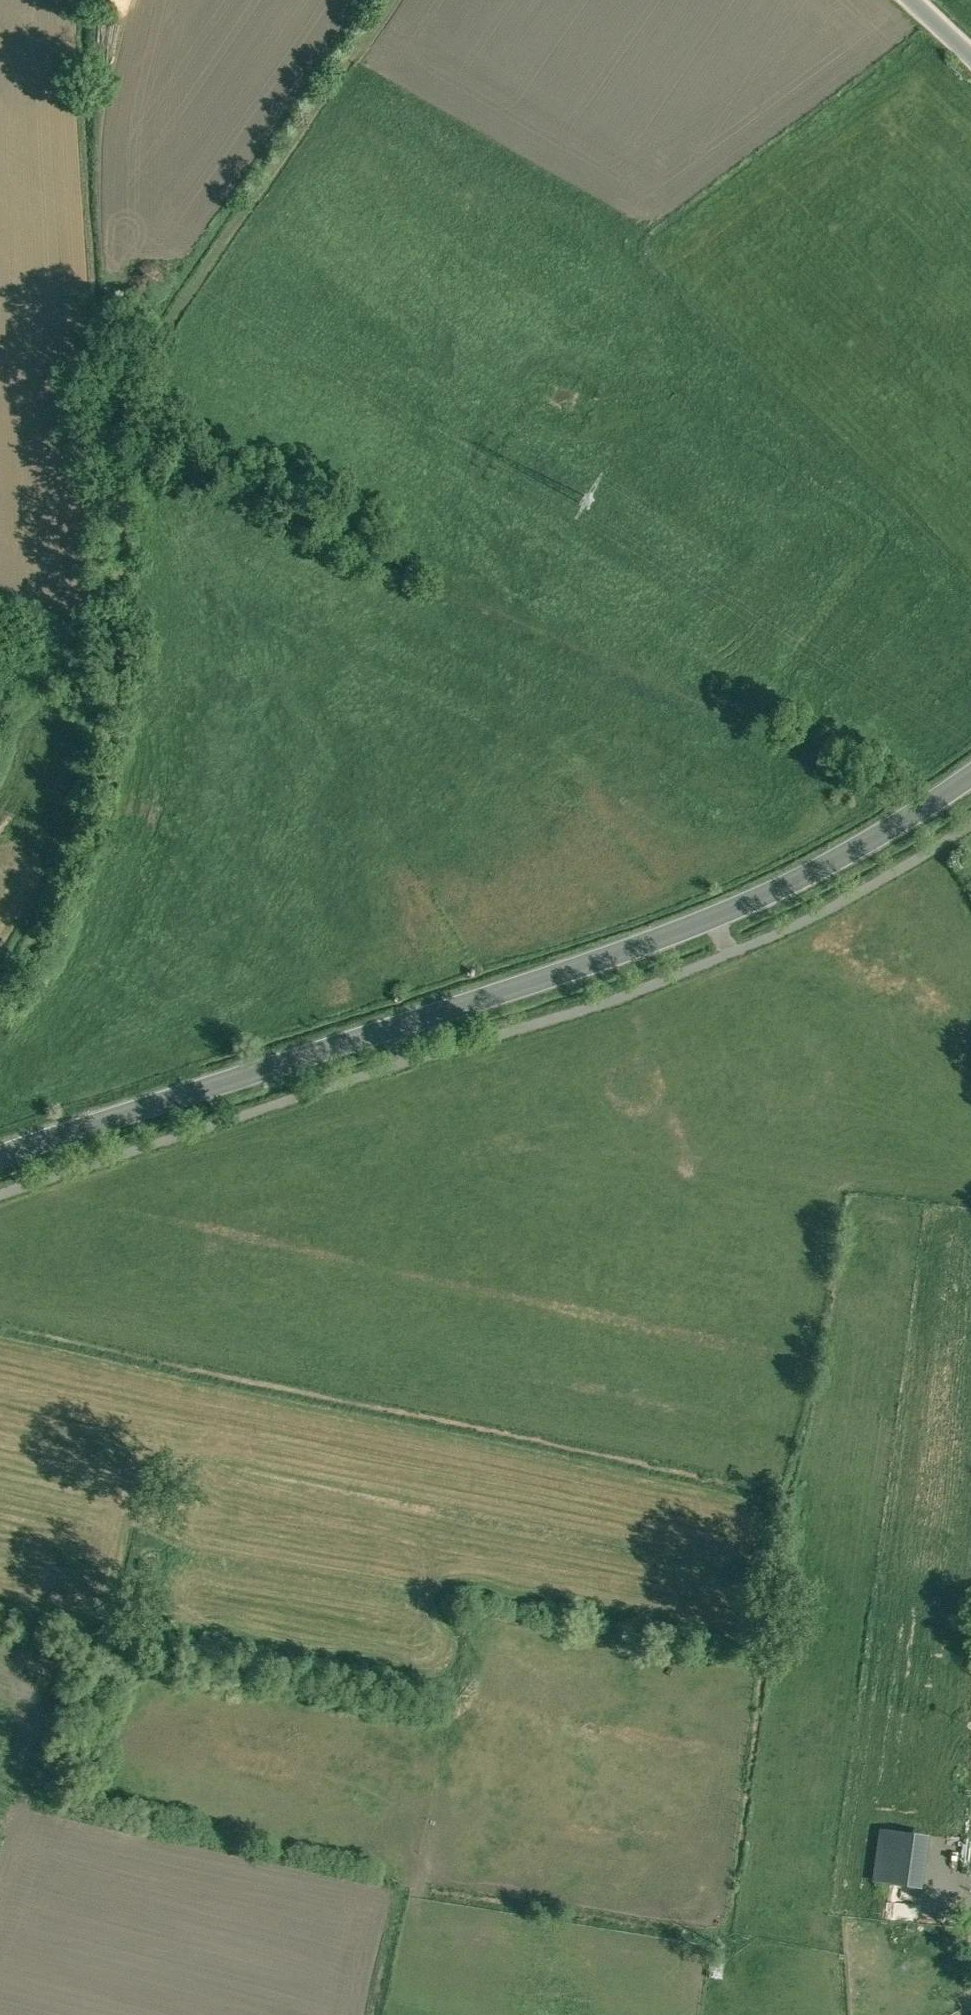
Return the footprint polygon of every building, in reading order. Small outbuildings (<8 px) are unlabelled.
[(876,1828),(870,1881),(917,1886),(923,1834),(876,1828)]
